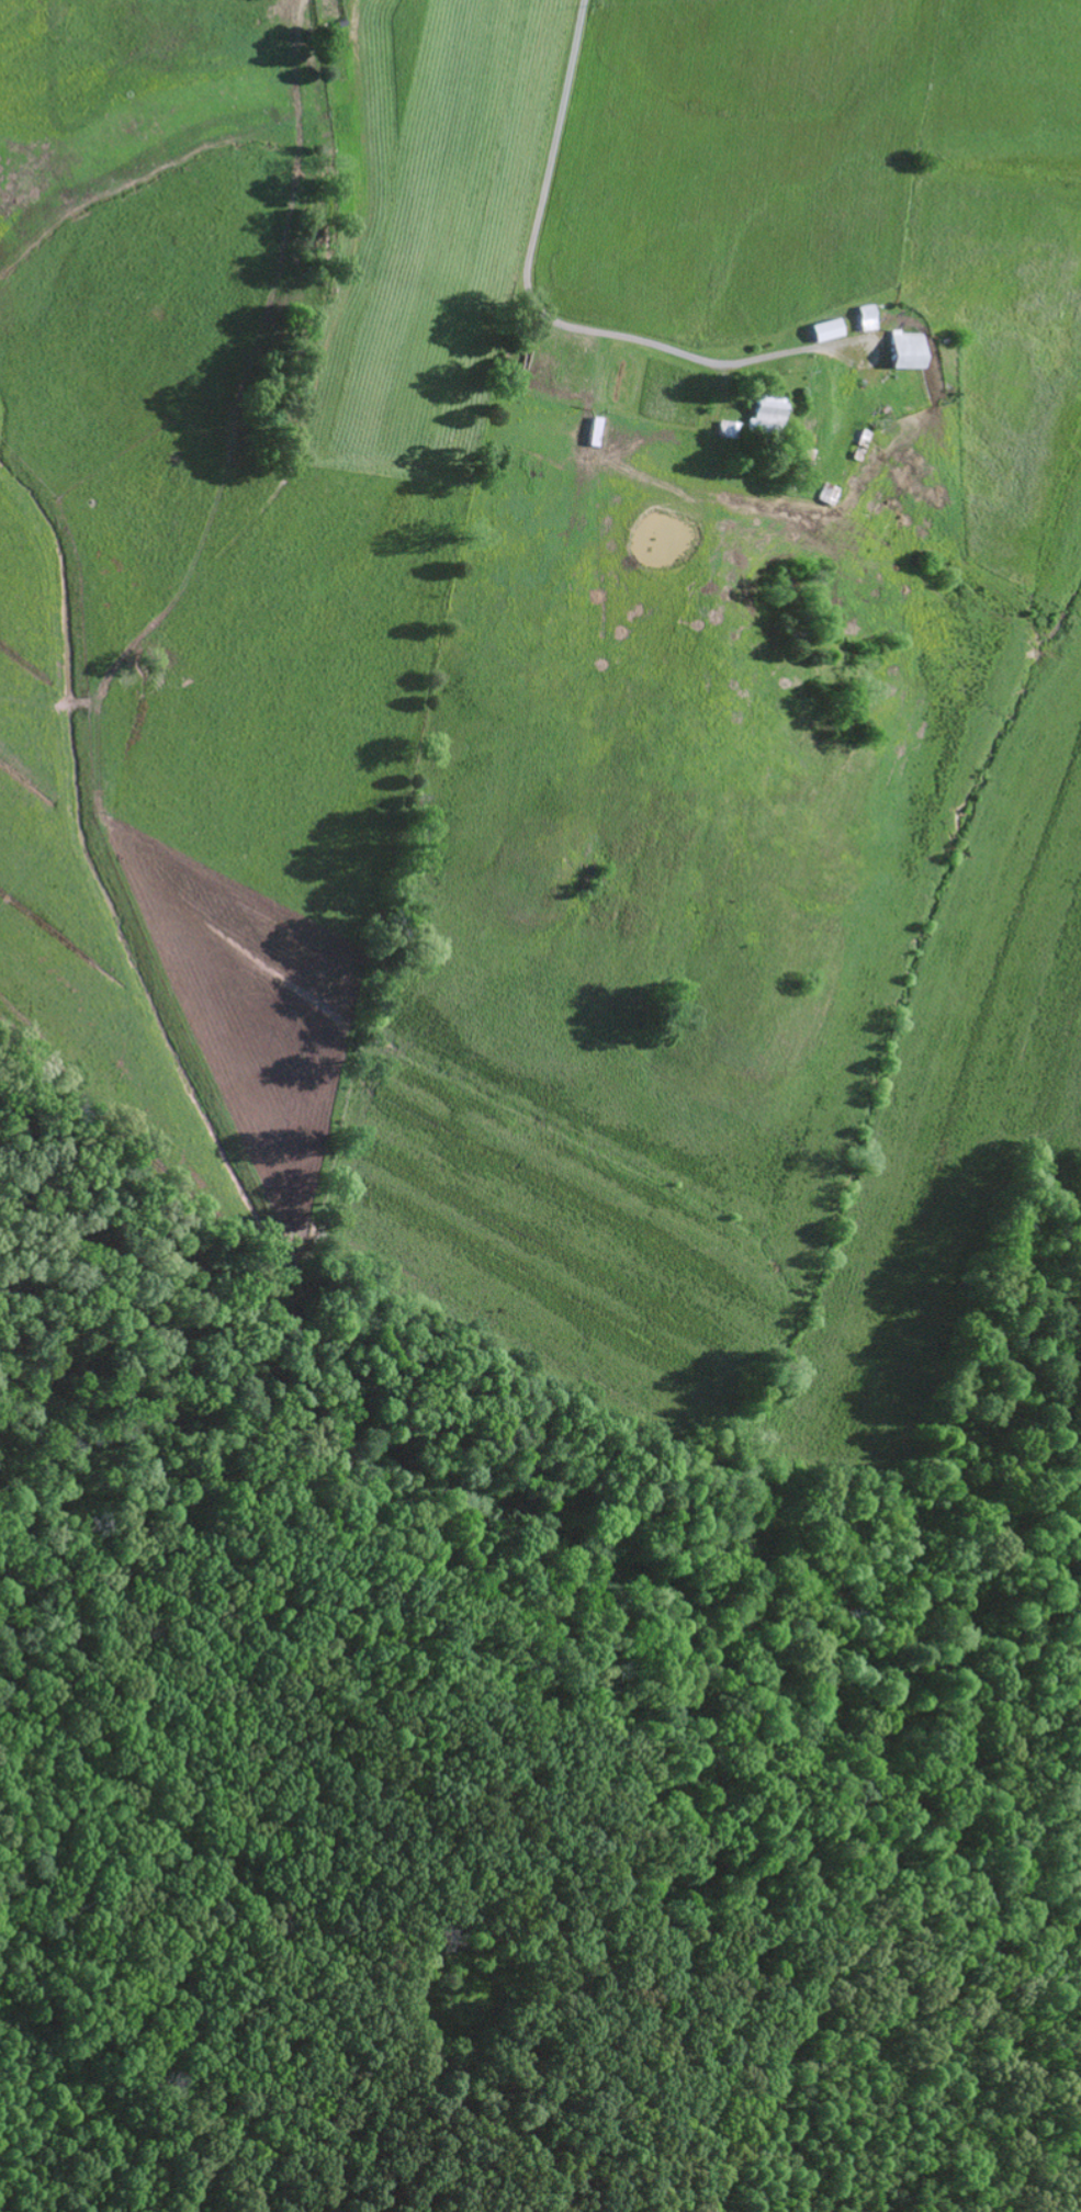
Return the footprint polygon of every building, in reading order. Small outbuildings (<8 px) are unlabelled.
[(856,304),(872,302),(875,320),(858,323),(856,304)] [(809,325),(814,343),(842,336),(837,318),(809,325)] [(890,327),(899,327),(899,330),(921,330),(922,364),(891,365),(890,327)] [(758,391),(784,395),(779,422),(754,418),(758,391)] [(740,422),(719,421),(718,437),(739,438),(740,422)] [(863,425),(871,428),(859,460),(851,455),(863,425)] [(799,442),(814,447),(810,460),(795,454),(799,442)] [(822,479),(837,486),(831,503),(815,497),(822,479)]
